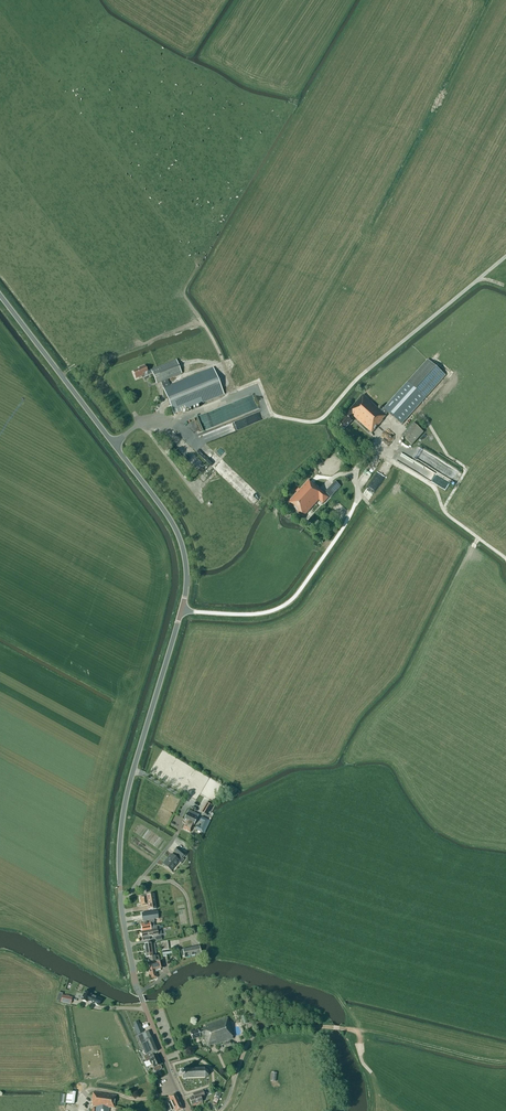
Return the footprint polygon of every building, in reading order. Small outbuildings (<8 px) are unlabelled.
[(384,407),(381,411),(363,395),(345,416),(346,417),(339,425),(344,430),(352,421),(350,419),(353,416),(372,433),(383,420),(382,420),(386,416),(389,412),(401,424),(445,376),(428,359),(385,408),(384,407)] [(163,388),(174,415),(224,395),(213,368),(170,386),(168,379),(182,374),(176,360),(151,370),(147,372),(145,366),(139,368),(140,369),(133,372),(136,379),(144,376),(145,377),(153,374),(157,384),(161,382),(163,388)] [(199,415),(191,418),(197,432),(204,429),(199,415)] [(412,445),(423,432),(413,423),(402,436),(412,445)] [(400,455),(416,464),(418,461),(402,451),(400,455)] [(325,495),(327,492),(329,490),(326,487),(322,492),(313,484),(309,480),(300,490),(298,488),(296,491),(297,492),(288,503),(304,517),(319,500),(323,504),(329,498),(325,495)] [(340,486),(335,481),(329,488),(334,492),(340,486)] [(369,483),(363,492),(371,497),(377,488),(369,483)] [(207,815),(212,806),(206,803),(201,812),(207,815)] [(193,825),(194,825),(196,821),(199,815),(188,810),(184,820),(187,821),(187,822),(186,823),(183,829),(190,832),(193,827),(193,825)] [(209,820),(201,817),(200,819),(199,821),(202,822),(200,826),(197,825),(197,826),(196,829),(203,833),(209,820)] [(183,859),(186,855),(185,854),(178,847),(174,852),(177,855),(175,857),(171,854),(163,864),(164,865),(165,865),(167,867),(167,868),(171,871),(179,862),(181,864),(184,860),(183,859)] [(148,896),(147,896),(140,897),(141,906),(148,905),(149,910),(156,909),(154,895),(148,896)] [(143,921),(154,919),(153,912),(142,913),(143,921)] [(154,922),(154,919),(143,921),(143,924),(141,924),(142,931),(157,929),(157,926),(152,927),(153,928),(151,928),(150,923),(154,922)] [(148,937),(158,935),(159,935),(158,929),(157,929),(141,932),(142,938),(143,941),(147,940),(147,939),(149,939),(148,937)] [(167,941),(161,942),(162,951),(169,950),(167,941)] [(146,958),(148,958),(149,962),(159,961),(158,956),(156,956),(154,943),(151,944),(144,945),(146,958)] [(181,950),(182,955),(184,954),(184,958),(201,954),(199,946),(195,947),(183,950),(181,950)] [(147,965),(151,979),(157,978),(157,977),(156,970),(164,968),(163,961),(147,965)] [(99,1006),(101,999),(90,995),(91,994),(85,992),(82,1000),(87,1002),(88,1001),(99,1006)] [(71,1004),(72,997),(62,995),(61,1002),(71,1004)] [(192,1040),(204,1036),(208,1048),(233,1039),(232,1036),(231,1033),(233,1033),(227,1017),(205,1025),(206,1028),(190,1033),(192,1040)] [(143,1032),(140,1024),(133,1027),(137,1035),(143,1032)] [(148,1032),(138,1036),(145,1055),(147,1054),(150,1053),(151,1055),(157,1052),(151,1037),(151,1038),(148,1032)] [(229,1047),(231,1046),(230,1042),(225,1044),(222,1045),(224,1050),(229,1048),(229,1047)] [(152,1065),(153,1065),(154,1067),(152,1068),(154,1072),(156,1072),(161,1070),(162,1068),(160,1065),(156,1057),(155,1055),(150,1058),(148,1058),(147,1054),(145,1055),(143,1056),(146,1062),(149,1061),(151,1065),(152,1065)] [(204,1068),(183,1069),(182,1069),(182,1072),(179,1072),(179,1076),(182,1076),(182,1079),(183,1079),(205,1078),(208,1075),(208,1071),(204,1068)] [(207,1093),(206,1089),(203,1090),(193,1094),(194,1097),(189,1098),(192,1105),(202,1102),(201,1098),(205,1097),(204,1094),(207,1093)] [(74,1104),(76,1092),(67,1091),(66,1103),(74,1104)] [(116,1096),(111,1095),(93,1092),(92,1102),(92,1106),(96,1106),(96,1110),(109,1110),(109,1107),(114,1108),(116,1096)] [(180,1102),(176,1094),(169,1097),(174,1107),(172,1108),(173,1110),(174,1110),(175,1110),(176,1110),(179,1110),(183,1109),(180,1102)]
